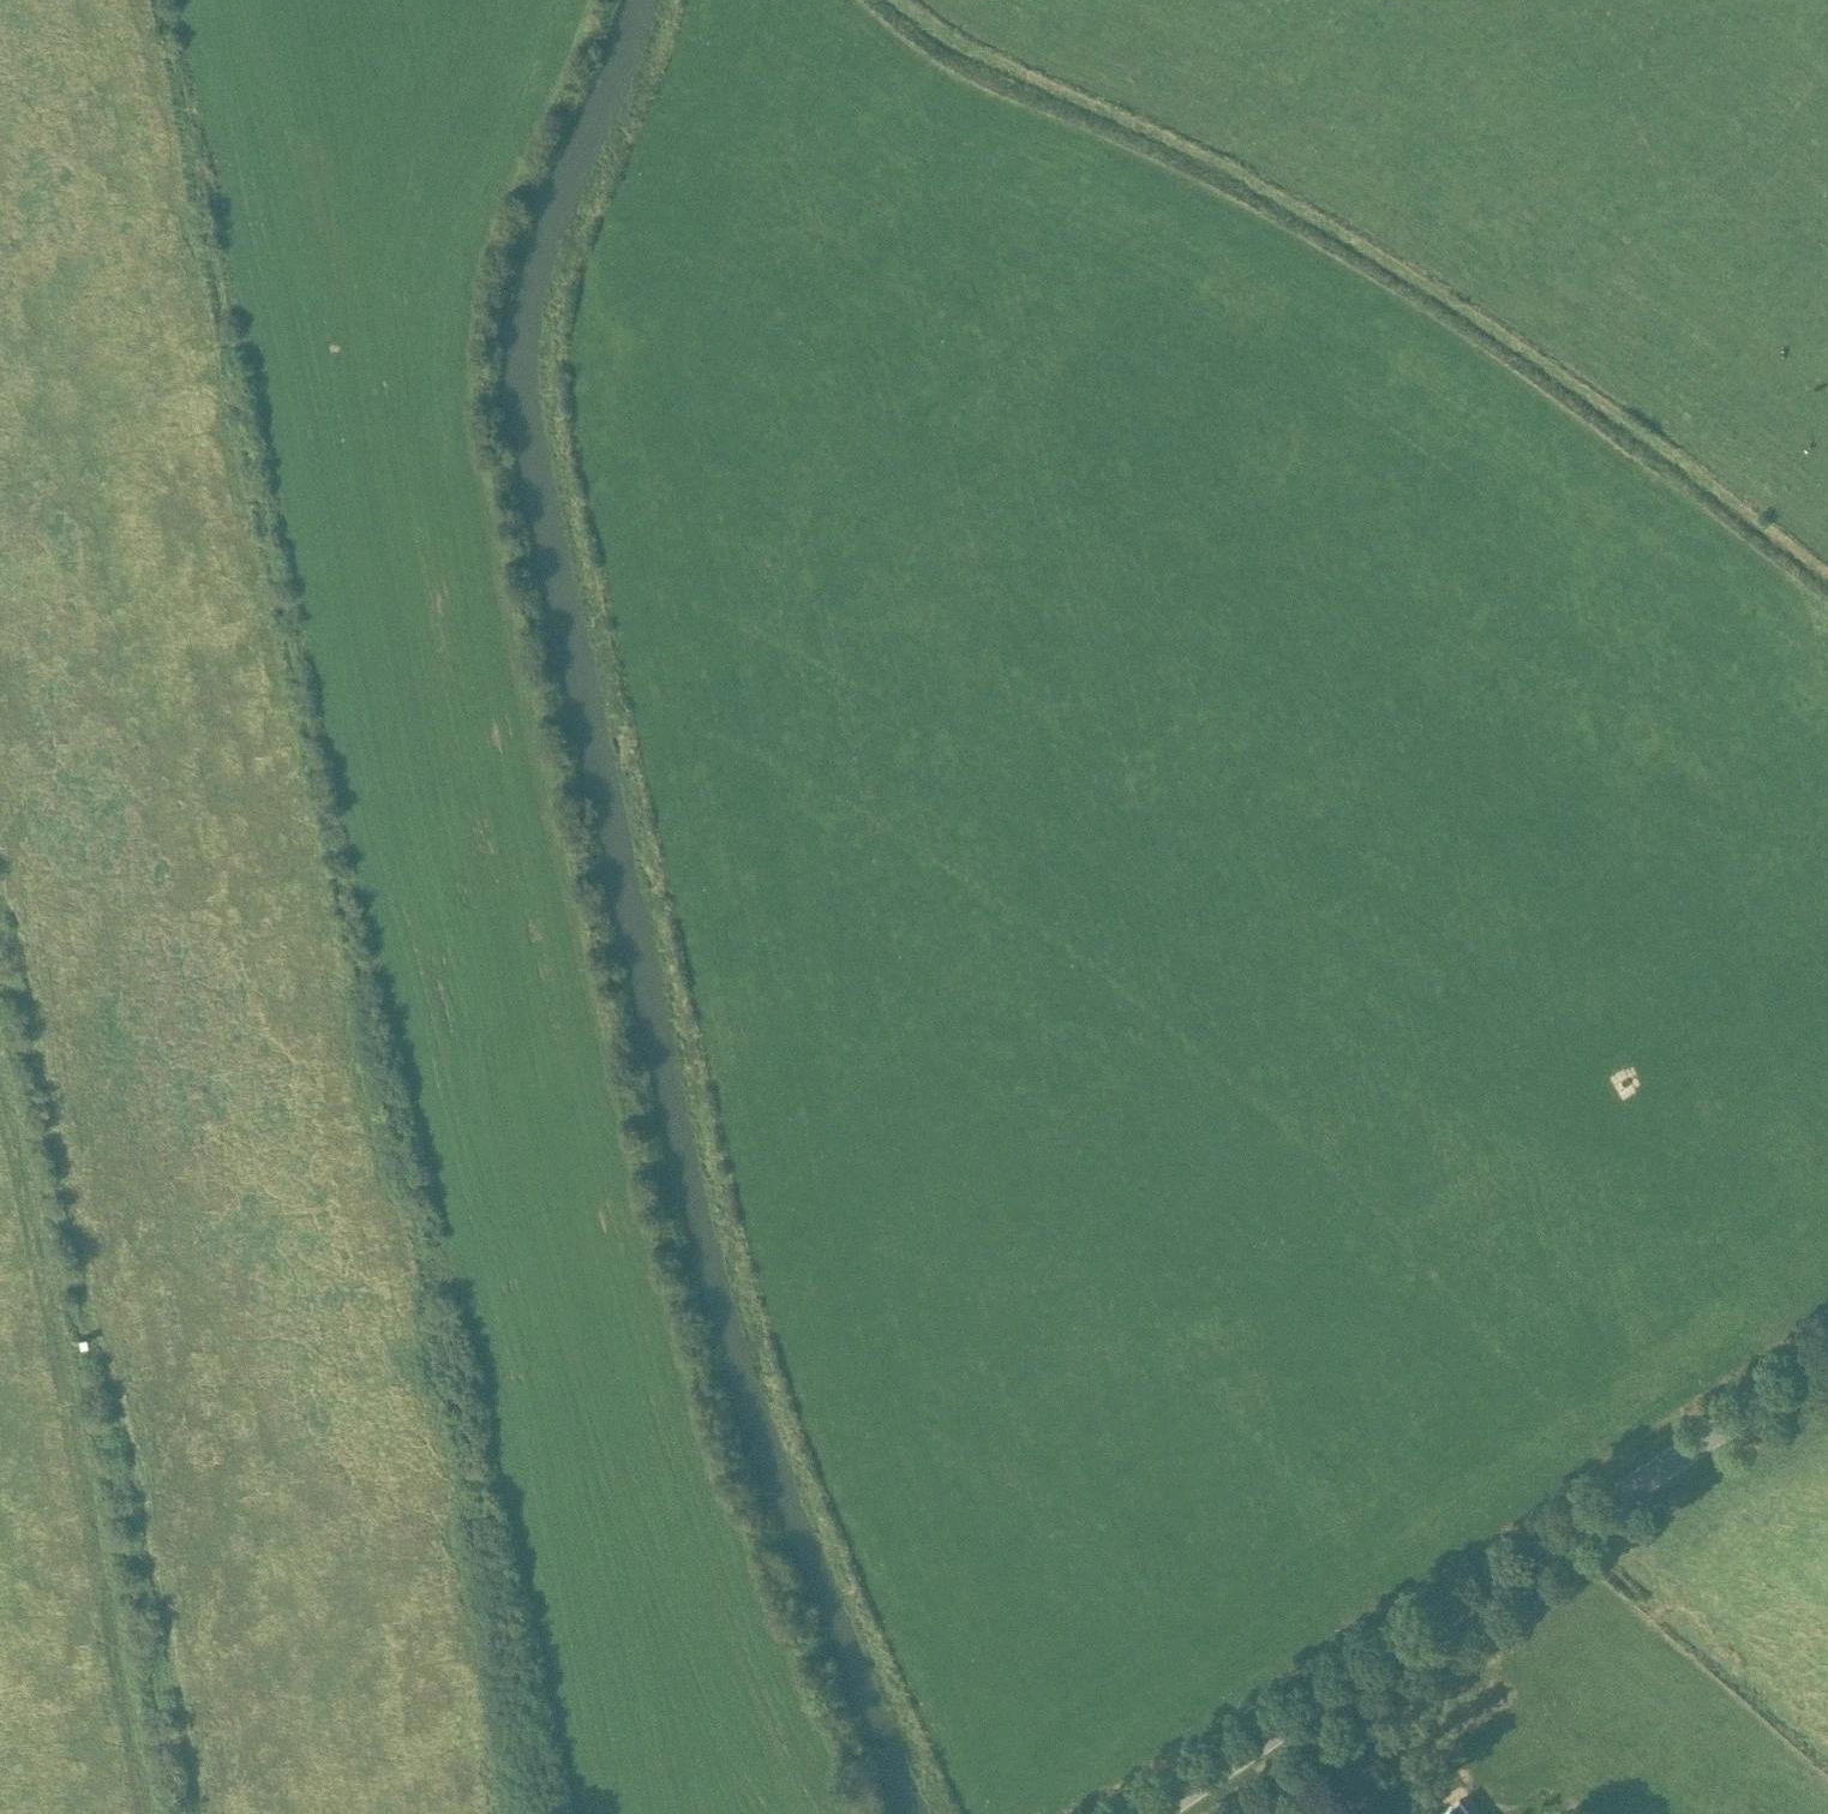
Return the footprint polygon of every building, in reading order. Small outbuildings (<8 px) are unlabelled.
[(1459,1798),(1439,1813),(1471,1813),(1459,1798)]
